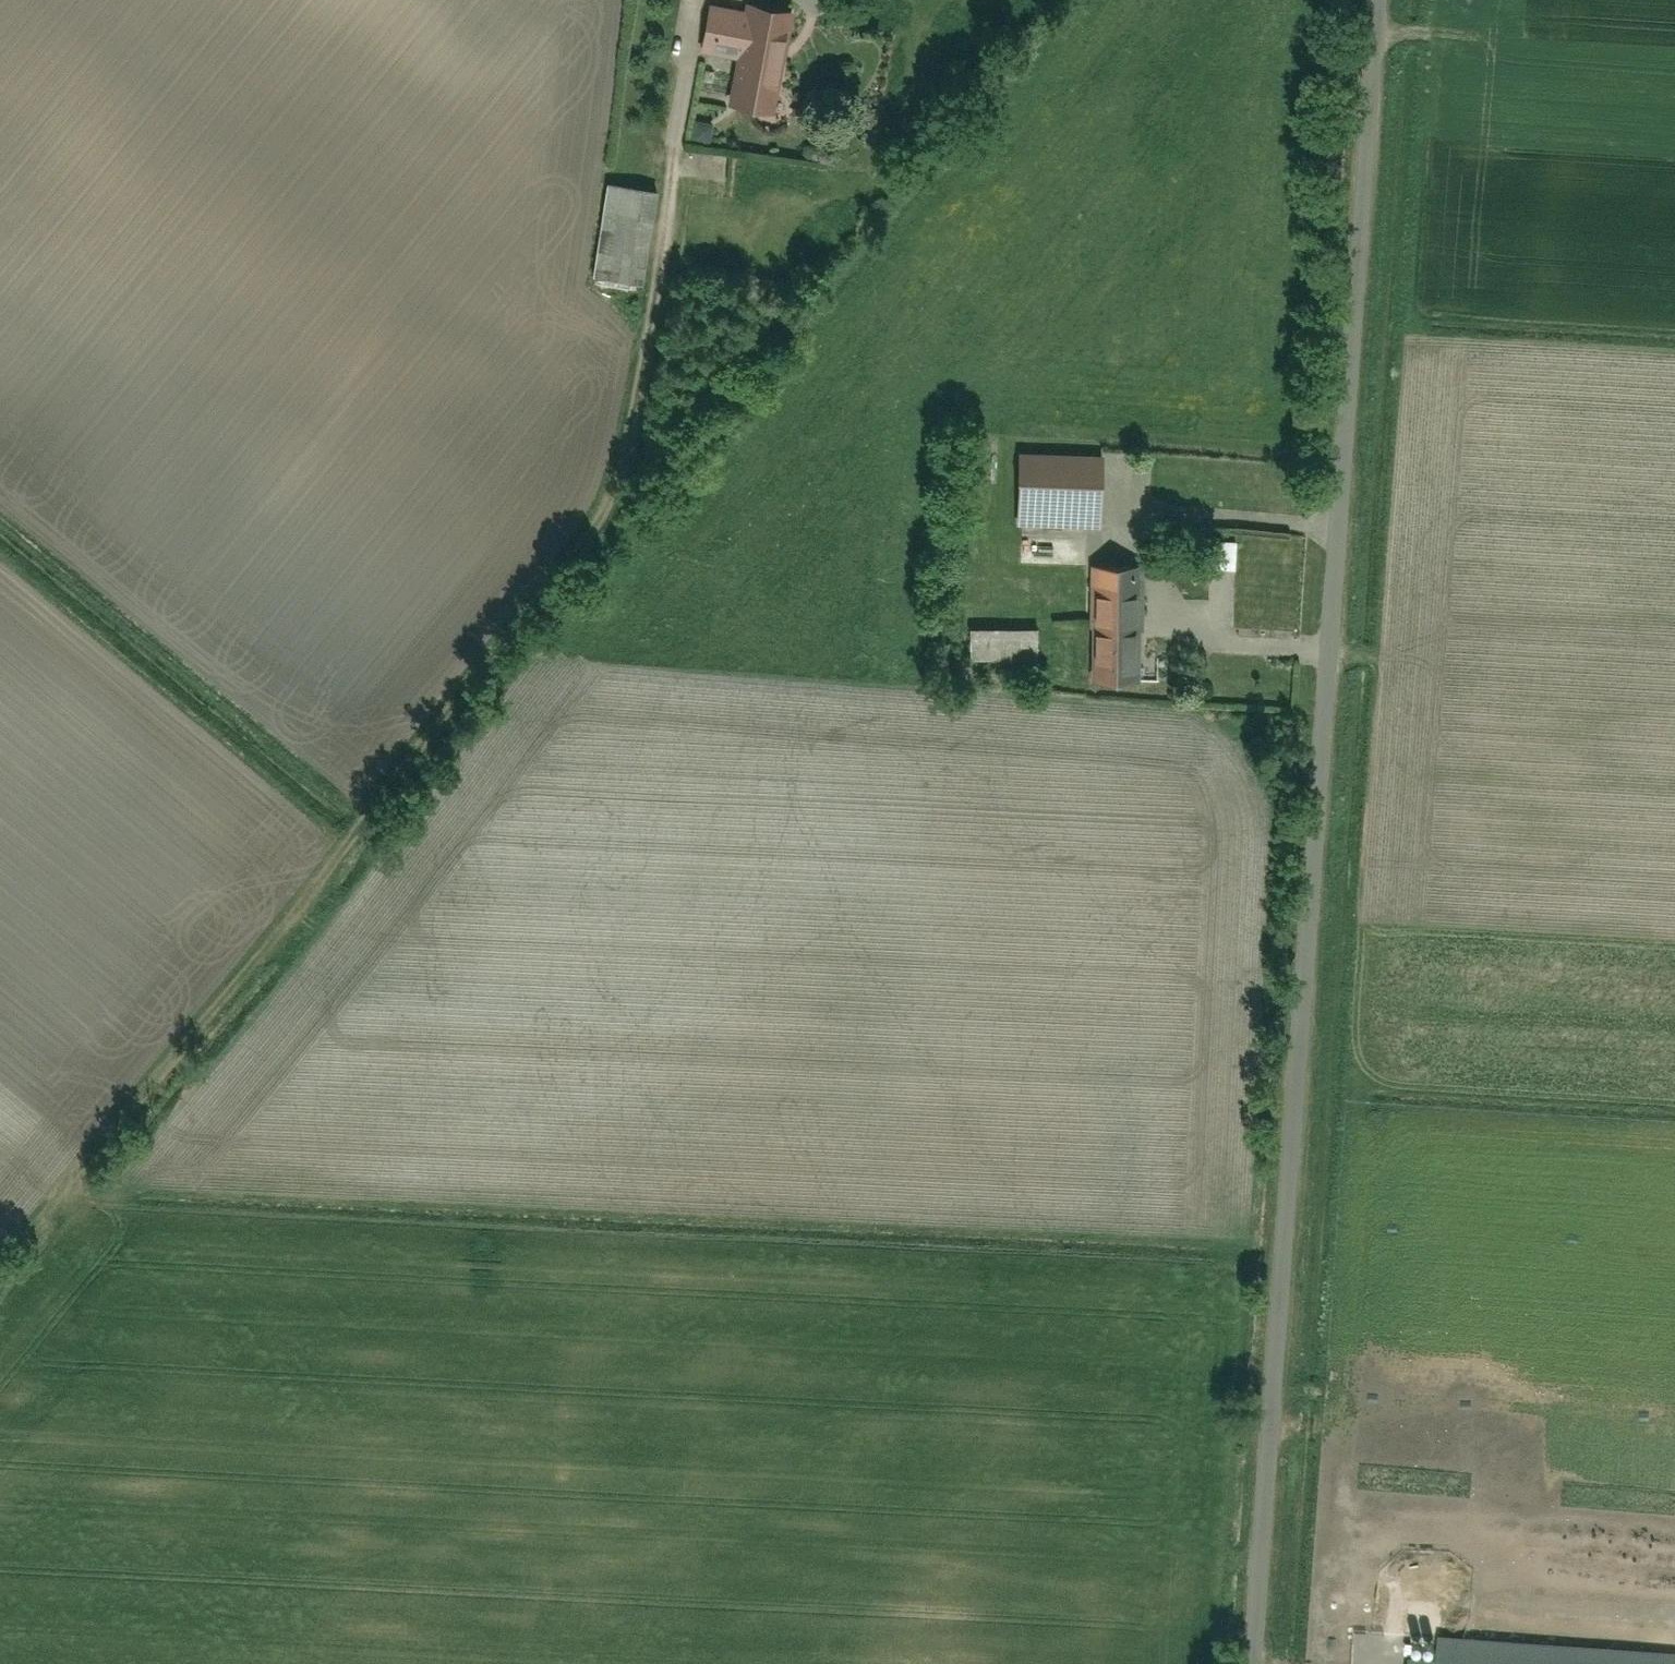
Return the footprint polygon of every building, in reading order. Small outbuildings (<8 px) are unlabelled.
[(739,110),(774,114),(785,8),(754,4),(754,9),(713,4),(708,45),(746,49),(739,110)] [(603,187),(596,274),(648,278),(655,190),(603,187)] [(1094,448),(1015,449),(1015,534),(1094,534),(1094,448)] [(1135,560),(1089,558),(1085,678),(1131,679),(1135,560)] [(1022,627),(965,627),(964,637),(940,637),(940,666),(1022,666),(1022,627)]
